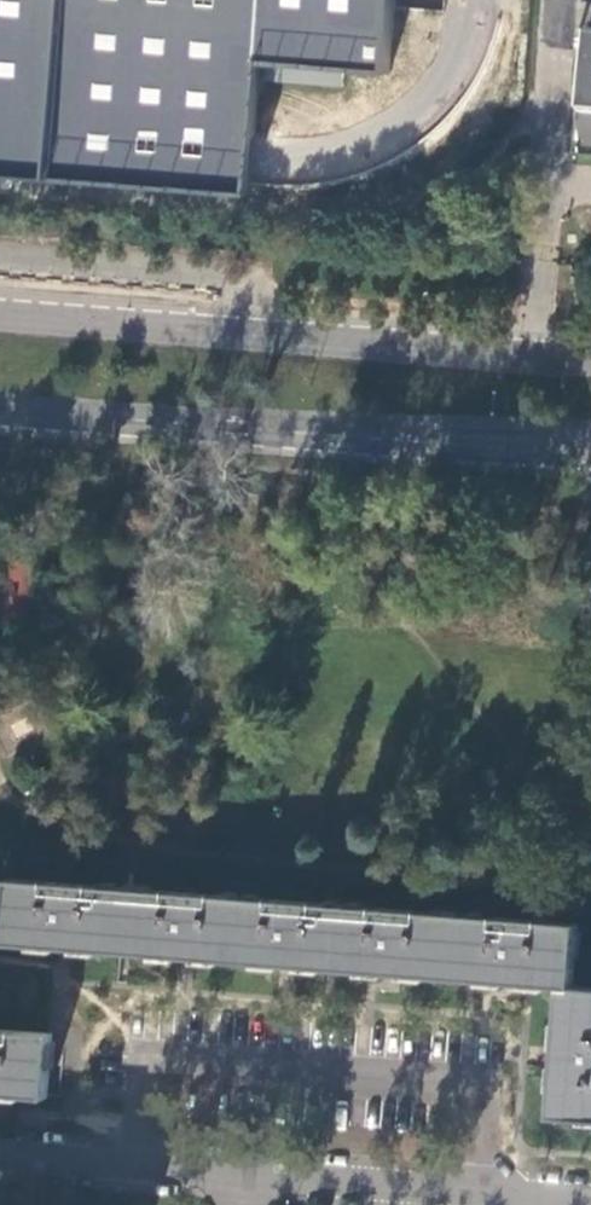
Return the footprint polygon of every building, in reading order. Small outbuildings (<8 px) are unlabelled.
[(253,195),(263,65),(389,75),(396,0),(0,0),(0,173),(253,195)] [(590,152),(590,29),(589,29),(580,152),(590,152)] [(562,986),(573,986),(577,924),(8,880),(3,942),(75,948),(190,957),(301,965),(409,974),(523,983),(562,986)] [(573,986),(562,986),(557,1061),(553,1116),(590,1119),(590,988),(573,986)] [(0,1030),(0,1093),(7,1093),(48,1097),(53,1034),(0,1030)]
